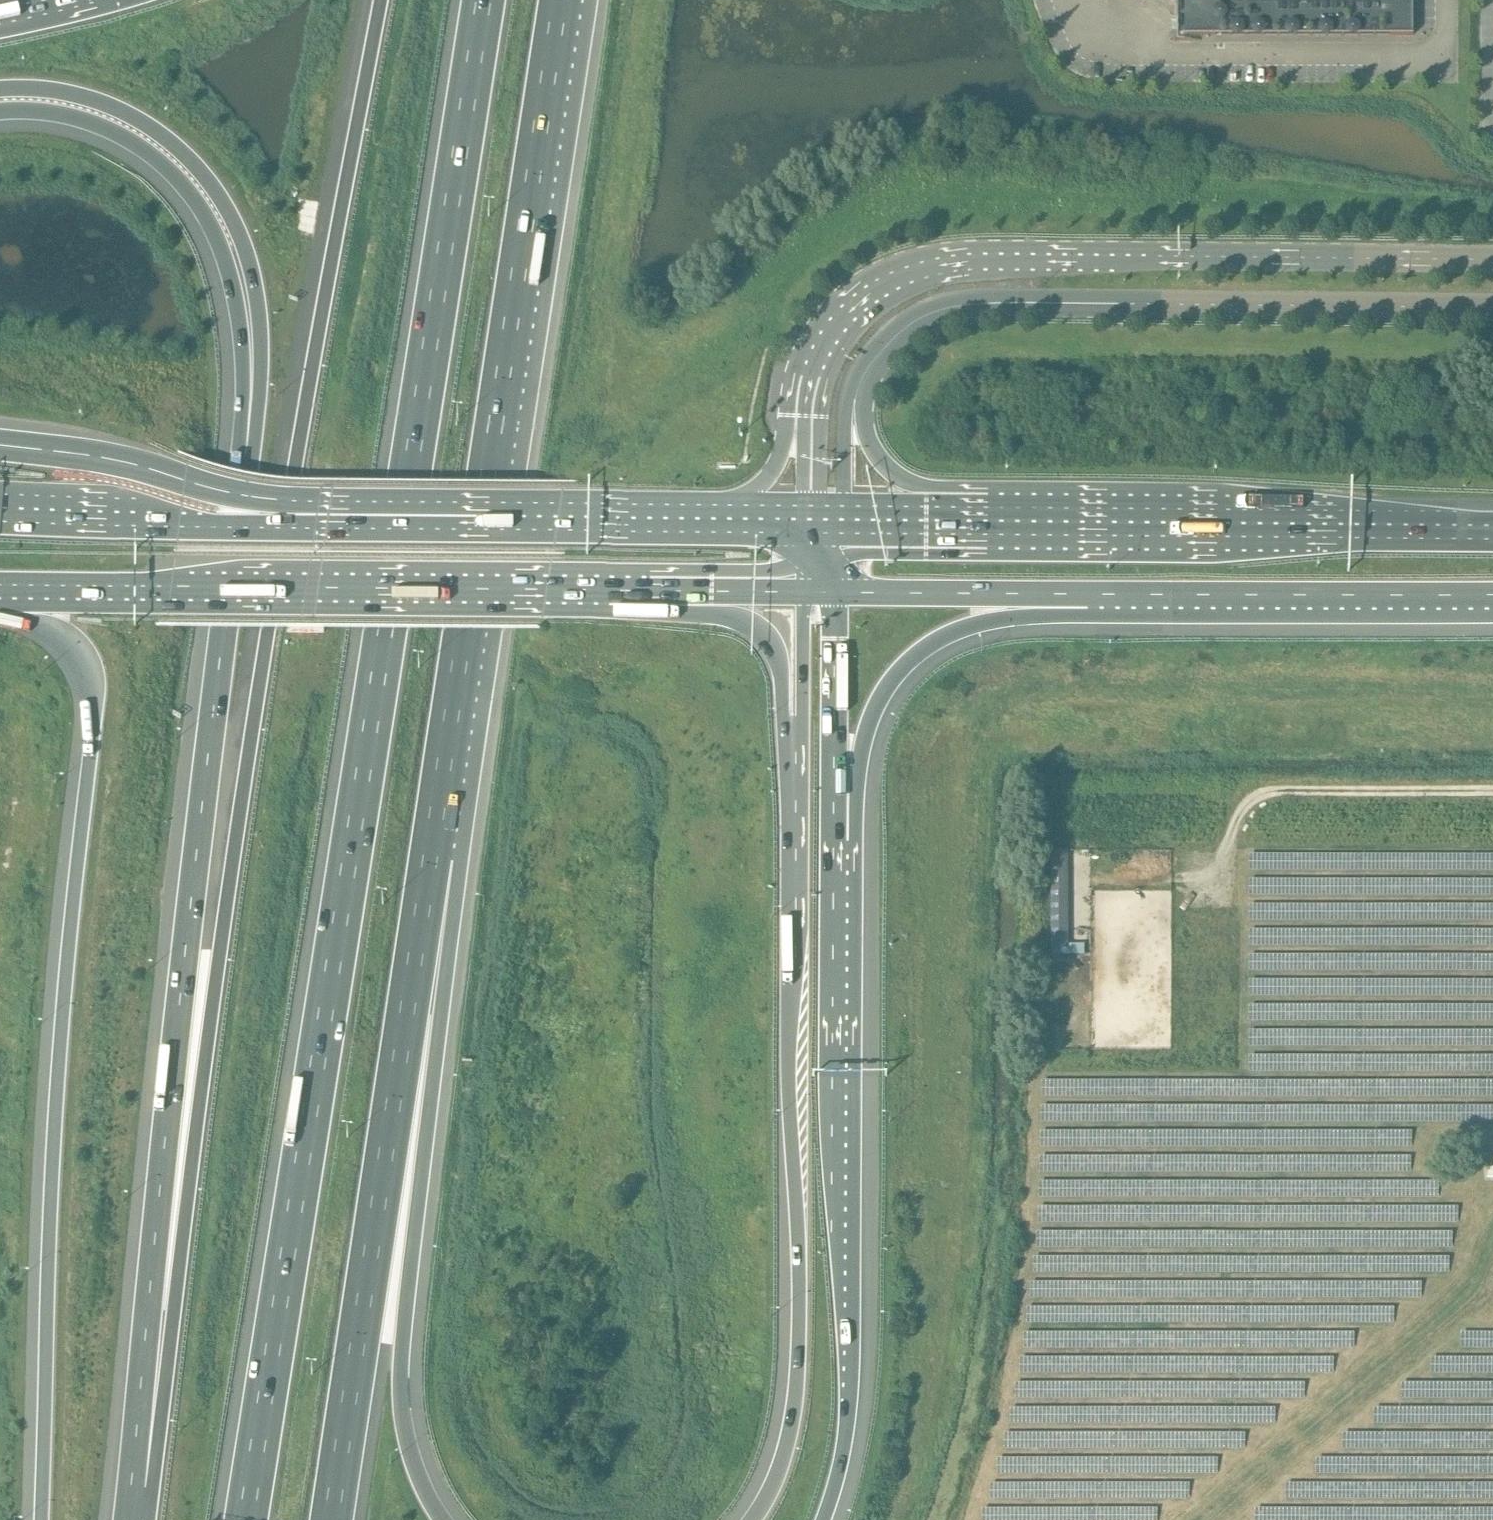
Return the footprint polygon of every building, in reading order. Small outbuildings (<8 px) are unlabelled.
[(1177,41),(1200,40),(1200,35),(1413,35),(1413,0),(1177,0),(1177,41)] [(1063,859),(1051,859),(1051,955),(1067,955),(1068,948),(1067,943),(1063,943),(1063,859)] [(1108,1078),(1057,1077),(1057,1100),(1108,1101),(1108,1078)]
